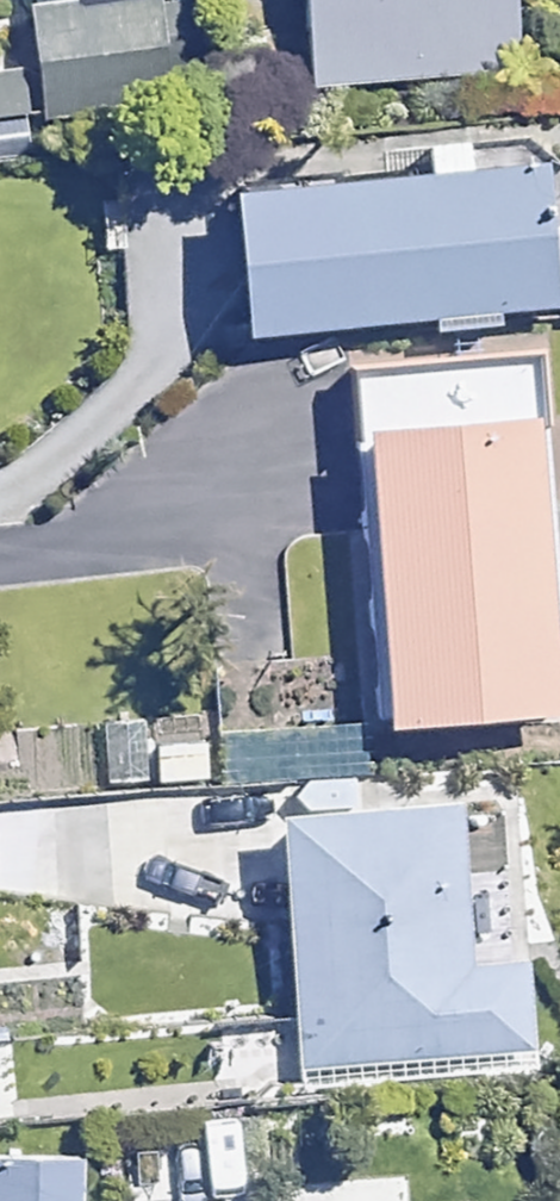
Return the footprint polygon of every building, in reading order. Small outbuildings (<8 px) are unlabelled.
[(209,84),(199,0),(28,0),(40,103),(209,84)] [(301,69),(542,61),(540,0),(298,0),(301,69)] [(0,84),(0,125),(22,122),(15,81),(0,84)] [(361,190),(372,333),(559,318),(559,175),(361,190)] [(380,453),(402,723),(559,711),(559,439),(380,453)] [(344,733),(218,738),(219,786),(346,781),(344,733)] [(97,734),(23,736),(24,787),(98,785),(97,734)] [(284,807),(311,1064),(520,1042),(492,785),(284,807)] [(126,1181),(33,1177),(32,1200),(125,1200),(126,1181)]
